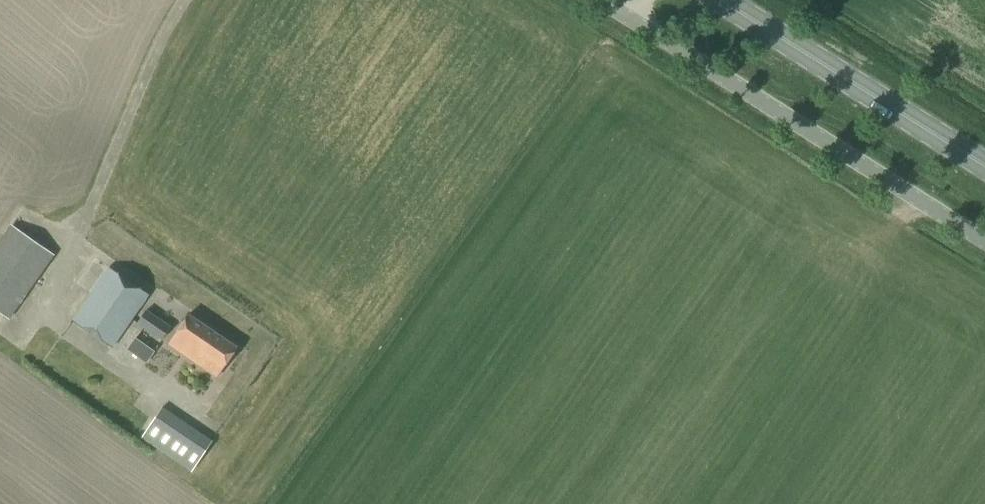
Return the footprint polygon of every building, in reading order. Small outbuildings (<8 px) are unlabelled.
[(53,254),(13,225),(0,244),(0,313),(8,319),(53,254)] [(109,267),(73,320),(112,347),(135,314),(141,306),(149,295),(109,267)] [(135,323),(142,328),(161,340),(171,326),(152,313),(145,309),(135,323)] [(188,313),(167,345),(217,379),(239,347),(188,313)] [(212,440),(162,407),(141,439),(191,472),(212,440)]
